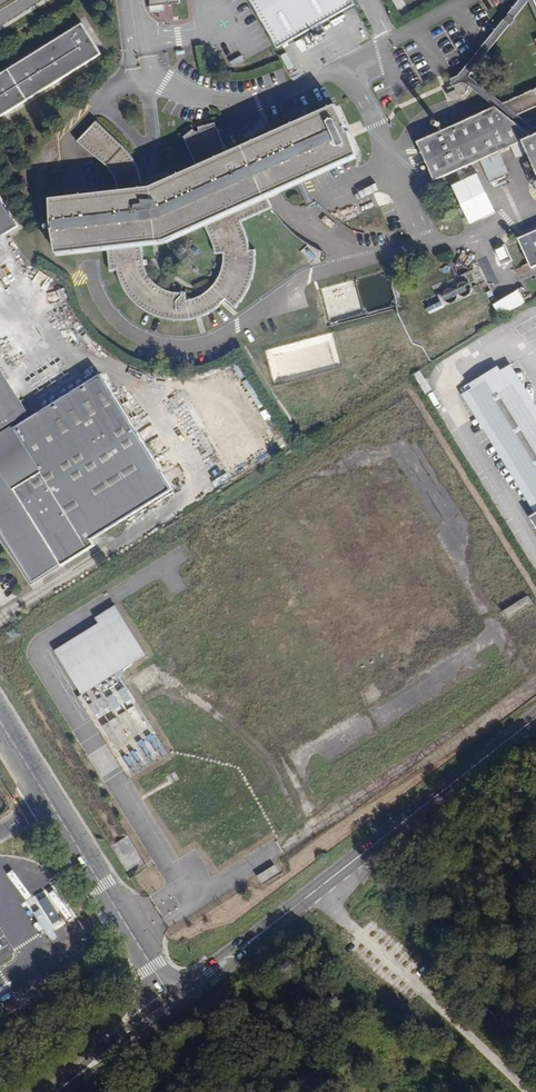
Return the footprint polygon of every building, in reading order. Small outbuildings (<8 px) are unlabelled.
[(279,52),(356,8),(351,0),(250,0),(279,52)] [(101,54),(82,23),(45,46),(0,74),(0,117),(101,54)] [(45,46),(44,44),(0,71),(0,74),(45,46)] [(503,103),(528,123),(535,119),(535,88),(503,103)] [(534,136),(496,106),(417,140),(435,180),(481,160),(514,145),(524,141),(526,146),(535,169),(535,135),(534,136)] [(272,208),(265,192),(340,158),(337,152),(353,144),(341,117),(325,124),(322,117),(231,157),(215,123),(198,127),(199,131),(196,132),(193,130),(183,137),(198,171),(151,192),(147,192),(146,189),(145,186),(143,180),(142,175),(140,170),(138,165),(135,159),(132,153),(129,150),(126,145),(122,140),(119,137),(115,133),(111,130),(106,126),(103,124),(97,121),(77,141),(82,143),(86,147),(91,150),(95,153),(97,156),(100,160),(104,164),(108,170),(111,175),(113,180),(116,187),(117,191),(119,195),(51,204),(57,250),(113,243),(117,274),(117,278),(119,284),(122,290),(125,295),(128,300),(132,304),(135,307),(140,311),(144,314),(149,316),(154,318),(158,319),(165,321),(172,322),(179,322),(186,322),(192,321),(197,319),(203,317),(211,314),(216,311),(220,307),(224,304),(227,300),(236,309),(238,307),(242,302),(245,298),(246,295),(249,290),(251,286),(253,283),(254,278),(256,272),(256,268),(257,264),(257,260),(257,257),(256,254),(256,251),(250,251),(250,248),(250,245),(249,240),(247,236),(246,232),(245,228),(241,222),(272,208)] [(524,141),(514,145),(516,150),(526,146),(524,141)] [(499,152),(481,160),(487,173),(505,165),(499,152)] [(468,223),(495,213),(478,173),(452,183),(468,223)] [(18,226),(0,197),(0,237),(18,226)] [(524,253),(532,269),(535,267),(535,247),(524,253)] [(450,272),(447,263),(441,265),(444,274),(450,272)] [(458,293),(460,295),(461,296),(463,297),(465,297),(467,296),(468,296),(470,295),(471,294),(472,291),(472,290),(472,287),(471,286),(470,284),(468,283),(466,282),(465,282),(463,283),(462,284),(461,284),(460,285),(459,286),(458,288),(458,289),(458,291),(458,293)] [(458,293),(458,292),(457,291),(455,290),(454,289),(452,289),(450,289),(449,289),(447,290),(445,292),(445,293),(444,294),(444,296),(444,298),(445,300),(446,301),(447,302),(449,302),(451,303),(452,303),(454,302),(455,302),(457,301),(458,300),(459,298),(459,296),(459,294),(458,293)] [(500,317),(525,303),(517,290),(492,304),(500,317)] [(429,313),(443,308),(441,302),(427,307),(429,313)] [(505,368),(469,390),(535,502),(535,419),(505,368)] [(31,583),(61,565),(62,566),(96,545),(93,539),(173,490),(101,374),(0,437),(0,533),(31,583)] [(22,412),(0,376),(0,426),(22,412)] [(433,404),(444,398),(439,390),(428,396),(433,404)] [(0,541),(5,546),(11,555),(20,568),(26,577),(31,586),(62,566),(61,565),(31,583),(0,533),(0,541)] [(53,652),(80,696),(128,667),(144,657),(114,607),(95,619),(98,624),(53,652)] [(129,710),(142,732),(148,729),(135,707),(129,710)] [(120,716),(134,737),(139,734),(126,712),(120,716)] [(111,722),(124,744),(130,740),(116,718),(111,722)] [(103,726),(116,748),(122,745),(109,723),(103,726)] [(120,858),(134,851),(127,837),(113,845),(120,858)] [(40,873),(44,869),(34,857),(29,861),(40,873)] [(284,873),(278,863),(257,876),(263,886),(284,873)]
